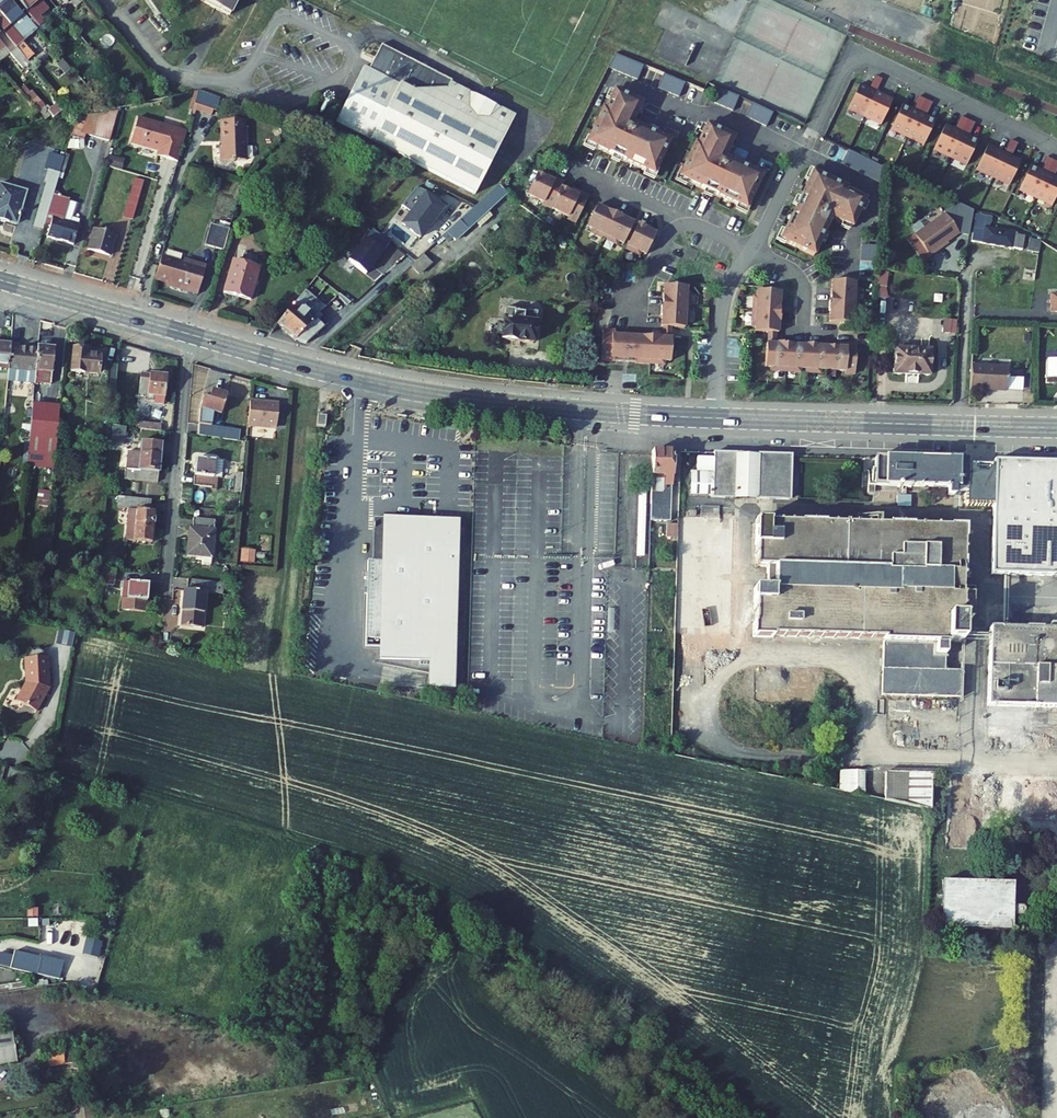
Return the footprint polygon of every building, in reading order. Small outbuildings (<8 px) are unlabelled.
[(16,47),(24,40),(37,29),(30,21),(24,14),(22,16),(8,0),(6,0),(3,3),(0,2),(0,29),(16,47)] [(32,19),(30,21),(37,29),(44,23),(40,18),(49,11),(40,0),(16,0),(32,19)] [(47,27),(44,23),(37,29),(40,33),(47,27)] [(75,41),(79,37),(74,31),(70,34),(75,41)] [(36,54),(24,40),(16,47),(17,48),(28,61),(36,54)] [(515,116),(451,84),(452,81),(427,68),(426,71),(420,68),(421,65),(381,45),(369,70),(364,67),(335,123),(336,124),(475,195),(515,116)] [(5,47),(0,51),(0,62),(10,54),(11,53),(5,47)] [(28,61),(17,48),(11,53),(10,54),(23,69),(29,63),(28,61)] [(608,68),(617,72),(623,58),(615,54),(608,68)] [(623,58),(617,72),(624,74),(630,60),(623,58)] [(64,75),(71,69),(63,60),(56,65),(64,75)] [(630,60),(624,74),(630,77),(636,63),(630,60)] [(630,77),(638,80),(644,66),(636,63),(630,77)] [(658,89),(665,92),(671,77),(664,74),(658,89)] [(882,80),(875,76),(869,90),(859,85),(848,107),(865,115),(876,93),(882,80)] [(671,77),(665,92),(672,94),(678,80),(671,77)] [(672,94),(679,98),(685,83),(678,80),(672,94)] [(712,102),(718,105),(724,91),(718,88),(712,102)] [(198,91),(194,92),(189,109),(193,110),(198,91)] [(198,91),(193,110),(196,111),(211,116),(213,111),(215,112),(220,99),(198,91)] [(641,104),(613,91),(604,111),(602,110),(587,144),(655,175),(670,141),(632,124),(641,104)] [(724,91),(718,105),(725,108),(731,93),(724,91)] [(733,111),(739,97),(731,93),(725,108),(733,111)] [(892,101),(876,93),(865,115),(881,123),(892,101)] [(925,100),(918,97),(912,110),(902,105),(891,128),(908,135),(918,113),(925,100)] [(931,103),(925,100),(918,113),(908,135),(924,143),(935,121),(925,116),(931,103)] [(64,109),(58,102),(48,110),(51,115),(53,118),(64,109)] [(745,117),(752,120),(759,107),(752,103),(745,117)] [(106,110),(101,105),(92,106),(94,113),(106,110)] [(46,119),(51,115),(48,110),(44,106),(39,111),(46,119)] [(759,107),(752,120),(759,124),(766,110),(759,107)] [(759,124),(766,127),(773,113),(766,110),(759,124)] [(86,135),(109,142),(117,111),(99,115),(87,116),(87,115),(76,118),(70,137),(84,141),(86,135)] [(967,120),(961,117),(954,130),(945,125),(934,148),(950,156),(961,133),(967,120)] [(157,156),(178,162),(186,132),(138,118),(130,143),(158,151),(157,156)] [(246,161),(245,120),(220,121),(221,148),(220,148),(220,162),(246,161)] [(974,123),(967,120),(961,133),(950,156),(967,163),(977,141),(968,136),(974,123)] [(733,138),(705,126),(696,146),(694,145),(679,179),(747,210),(762,176),(724,159),(722,157),(724,151),(727,153),(733,138)] [(1017,143),(1010,140),(1004,153),(993,176),(1009,184),(1020,161),(1010,156),(1017,143)] [(67,149),(84,149),(84,141),(69,141),(67,149)] [(993,176),(1004,153),(987,146),(977,168),(993,176)] [(848,150),(841,164),(849,168),(855,154),(848,150)] [(855,154),(849,168),(855,171),(862,157),(855,154)] [(65,155),(59,178),(62,179),(68,156),(65,155)] [(108,165),(120,168),(122,161),(110,157),(108,165)] [(862,157),(855,171),(862,174),(869,161),(862,157)] [(1053,160),(1046,157),(1040,170),(1030,166),(1020,188),(1036,196),(1047,174),(1053,160)] [(1053,160),(1047,174),(1036,196),(1052,204),(1056,194),(1056,178),(1053,177),(1056,169),(1056,162),(1053,160)] [(869,161),(862,174),(868,178),(875,164),(869,161)] [(875,164),(868,178),(881,184),(882,169),(882,167),(875,164)] [(59,173),(48,170),(45,181),(47,182),(34,227),(43,230),(59,173)] [(845,189),(812,173),(781,241),(815,256),(832,219),(852,228),(865,200),(845,191),(845,189)] [(564,182),(553,177),(551,180),(546,178),(537,174),(527,194),(544,202),(543,204),(552,209),(562,188),(564,182)] [(124,217),(132,219),(143,182),(134,180),(124,217)] [(16,225),(26,192),(0,185),(0,220),(16,225)] [(493,216),(488,211),(506,194),(499,186),(443,237),(449,242),(453,238),(455,241),(476,223),(480,227),(493,216)] [(440,200),(417,188),(401,206),(410,214),(402,225),(419,239),(442,211),(435,205),(440,200)] [(589,196),(578,191),(576,195),(571,192),(562,188),(552,209),(569,217),(567,219),(576,223),(589,196)] [(47,237),(73,245),(79,225),(70,223),(75,204),(67,202),(68,199),(53,195),(45,226),(50,227),(47,237)] [(615,215),(597,206),(587,227),(592,229),(591,233),(604,239),(615,215)] [(977,212),(975,225),(985,227),(986,222),(990,223),(992,215),(977,212)] [(615,214),(615,215),(604,239),(617,245),(618,242),(624,244),(625,242),(632,227),(634,224),(623,219),(624,218),(615,214)] [(948,242),(960,234),(945,214),(915,235),(930,257),(938,251),(937,250),(948,242)] [(334,217),(329,223),(340,232),(345,225),(334,217)] [(638,224),(636,229),(629,243),(626,249),(639,255),(640,252),(646,255),(656,234),(646,229),(646,228),(638,224)] [(229,230),(210,225),(204,246),(223,251),(229,230)] [(991,244),(996,245),(1022,250),(1024,237),(1014,235),(1014,232),(985,227),(975,225),(972,241),(991,244)] [(629,243),(636,229),(632,227),(625,242),(629,243)] [(553,232),(548,228),(541,237),(547,241),(553,232)] [(93,231),(88,249),(110,256),(115,237),(93,231)] [(930,257),(915,235),(908,241),(923,262),(930,257)] [(347,261),(364,274),(372,265),(370,264),(374,259),(376,260),(381,253),(364,239),(347,261)] [(1038,253),(1040,241),(1030,239),(1027,251),(1038,253)] [(948,242),(937,250),(938,251),(949,244),(948,242)] [(877,246),(862,245),(861,253),(877,254),(877,246)] [(861,253),(861,262),(876,263),(877,254),(861,253)] [(891,263),(891,254),(883,254),(883,262),(891,263)] [(419,275),(431,264),(424,255),(411,266),(419,275)] [(183,263),(162,257),(155,280),(174,285),(173,288),(198,295),(201,283),(198,282),(200,278),(202,279),(206,266),(184,260),(183,263)] [(233,260),(223,293),(250,300),(259,268),(233,260)] [(887,289),(888,273),(879,271),(877,288),(887,289)] [(832,282),(831,302),(857,303),(858,289),(854,289),(855,283),(832,282)] [(662,306),(689,308),(690,294),(686,293),(687,287),(664,286),(662,306)] [(305,290),(276,325),(295,341),(319,315),(317,313),(324,307),(305,290)] [(753,297),(753,311),(780,313),(780,312),(779,312),(780,292),(757,291),(757,297),(753,297)] [(339,294),(337,296),(346,306),(350,303),(339,294)] [(448,300),(452,306),(459,300),(455,295),(448,300)] [(591,307),(592,298),(583,297),(581,305),(591,307)] [(856,318),(857,303),(831,302),(830,302),(829,311),(830,311),(830,322),(853,324),(853,317),(856,318)] [(662,316),(662,327),(663,327),(671,328),(684,328),(685,322),(688,322),(689,308),(662,306),(661,306),(661,316),(662,316)] [(505,308),(503,320),(503,324),(501,335),(501,339),(533,344),(537,312),(505,308)] [(780,322),(780,313),(753,311),(752,326),(755,326),(755,332),(768,333),(776,333),(778,333),(778,324),(779,322),(780,322)] [(319,315),(295,341),(306,344),(323,328),(316,322),(321,317),(319,315)] [(951,320),(944,319),(942,333),(949,334),(951,320)] [(501,335),(503,324),(496,323),(494,334),(501,335)] [(671,328),(663,327),(662,338),(670,338),(671,328)] [(629,362),(631,336),(615,335),(615,331),(603,330),(601,361),(629,362)] [(776,333),(768,333),(767,344),(775,344),(776,333)] [(650,364),(651,338),(631,336),(629,362),(635,362),(635,363),(650,364)] [(651,338),(650,364),(664,365),(665,361),(671,362),(672,338),(670,338),(662,338),(660,338),(661,337),(651,336),(651,338)] [(8,370),(8,369),(11,344),(0,343),(0,369),(8,370)] [(771,371),(785,371),(787,345),(787,344),(778,343),(778,344),(777,344),(775,344),(767,344),(766,344),(765,367),(771,367),(771,371)] [(38,349),(19,347),(19,345),(11,344),(8,369),(36,371),(38,349)] [(828,347),(827,370),(845,371),(845,374),(855,374),(856,345),(850,344),(849,348),(844,348),(828,347)] [(806,369),(808,346),(787,345),(785,371),(800,372),(800,368),(806,369)] [(827,370),(828,347),(817,346),(817,345),(808,345),(808,346),(806,369),(806,372),(821,373),(821,370),(827,370)] [(54,348),(38,346),(38,349),(36,371),(34,384),(38,385),(38,383),(51,385),(54,348)] [(930,375),(931,350),(895,349),(894,374),(930,375)] [(73,350),(71,371),(98,373),(99,358),(86,356),(86,351),(73,350)] [(565,359),(563,375),(579,378),(582,362),(565,359)] [(1047,360),(1047,384),(1056,384),(1056,360),(1047,360)] [(103,418),(113,419),(117,366),(108,365),(103,418)] [(972,365),(971,389),(1006,391),(1007,368),(972,365)] [(8,370),(7,382),(34,384),(36,371),(8,369),(8,370)] [(154,401),(154,396),(164,397),(167,377),(141,374),(138,395),(146,395),(145,400),(154,401)] [(199,409),(197,436),(237,441),(239,430),(211,426),(213,413),(221,415),(226,395),(211,391),(209,400),(206,399),(205,403),(202,402),(199,409)] [(156,404),(163,404),(164,397),(154,396),(154,401),(156,404)] [(250,402),(248,425),(274,428),(276,426),(278,406),(276,404),(260,404),(260,403),(250,402)] [(60,408),(32,406),(27,465),(54,468),(59,420),(59,412),(60,408)] [(318,416),(317,427),(325,428),(326,417),(318,416)] [(140,422),(139,429),(161,431),(161,424),(140,422)] [(110,447),(114,448),(115,440),(118,441),(119,426),(112,425),(110,447)] [(128,452),(124,479),(158,483),(161,443),(141,441),(140,453),(128,452)] [(655,446),(650,505),(662,506),(663,487),(667,482),(673,482),(676,449),(655,446)] [(714,492),(734,493),(794,497),(797,449),(694,447),(693,486),(714,487),(714,492)] [(195,459),(193,486),(211,488),(211,491),(216,491),(218,478),(213,478),(215,460),(195,459)] [(879,459),(879,473),(872,472),(871,488),(967,491),(967,500),(995,500),(992,575),(1056,577),(1056,462),(998,460),(997,469),(990,469),(989,473),(974,473),(975,469),(968,469),(968,461),(879,459)] [(221,478),(223,461),(215,460),(213,478),(218,478),(221,478)] [(236,473),(234,492),(240,493),(243,474),(236,473)] [(127,541),(152,543),(155,512),(150,512),(151,501),(124,497),(123,509),(129,510),(127,541)] [(15,524),(21,518),(16,513),(10,518),(15,524)] [(731,634),(734,514),(677,513),(674,633),(731,634)] [(969,521),(758,515),(756,563),(769,563),(767,581),(754,581),(751,631),(886,635),(885,692),(959,693),(960,667),(949,666),(950,636),(967,636),(967,613),(976,613),(976,583),(967,583),(969,521)] [(190,528),(188,556),(200,557),(212,558),(215,521),(193,519),(192,529),(190,528)] [(458,521),(385,519),(384,562),(368,561),(366,646),(381,647),(381,659),(437,661),(437,688),(454,688),(458,521)] [(667,525),(667,535),(676,535),(677,525),(667,525)] [(242,562),(254,563),(255,552),(243,551),(242,562)] [(202,565),(211,565),(212,558),(200,557),(199,560),(202,561),(202,565)] [(101,584),(114,586),(116,570),(102,568),(101,584)] [(183,590),(180,626),(203,628),(206,593),(222,595),(224,584),(187,579),(186,591),(183,590)] [(123,582),(121,610),(146,612),(148,584),(123,582)] [(987,742),(1056,746),(1056,724),(1036,723),(1036,708),(1056,709),(1056,627),(992,625),(987,742)] [(73,645),(75,631),(59,629),(57,643),(73,645)] [(16,701),(36,712),(49,688),(48,657),(24,658),(25,683),(16,701)] [(800,699),(801,670),(775,670),(775,698),(800,699)] [(757,677),(756,696),(770,696),(771,678),(757,677)] [(862,768),(839,767),(838,787),(861,791),(862,768)] [(933,772),(885,770),(883,796),(931,805),(933,772)] [(946,876),(944,924),(1013,927),(1015,879),(946,876)] [(84,953),(97,956),(100,940),(86,938),(84,953)] [(59,980),(64,962),(42,957),(41,958),(14,952),(13,956),(0,953),(0,965),(59,980)] [(17,1063),(12,1032),(0,1034),(0,1065),(17,1063)] [(39,1069),(73,1062),(71,1048),(47,1051),(48,1061),(38,1063),(39,1069)] [(1000,1099),(988,1094),(975,1094),(974,1078),(963,1073),(957,1073),(955,1078),(956,1091),(967,1096),(963,1106),(956,1103),(956,1095),(942,1089),(925,1090),(919,1104),(919,1117),(1001,1117),(1000,1099)] [(77,1117),(85,1117),(82,1100),(74,1101),(77,1117)]
